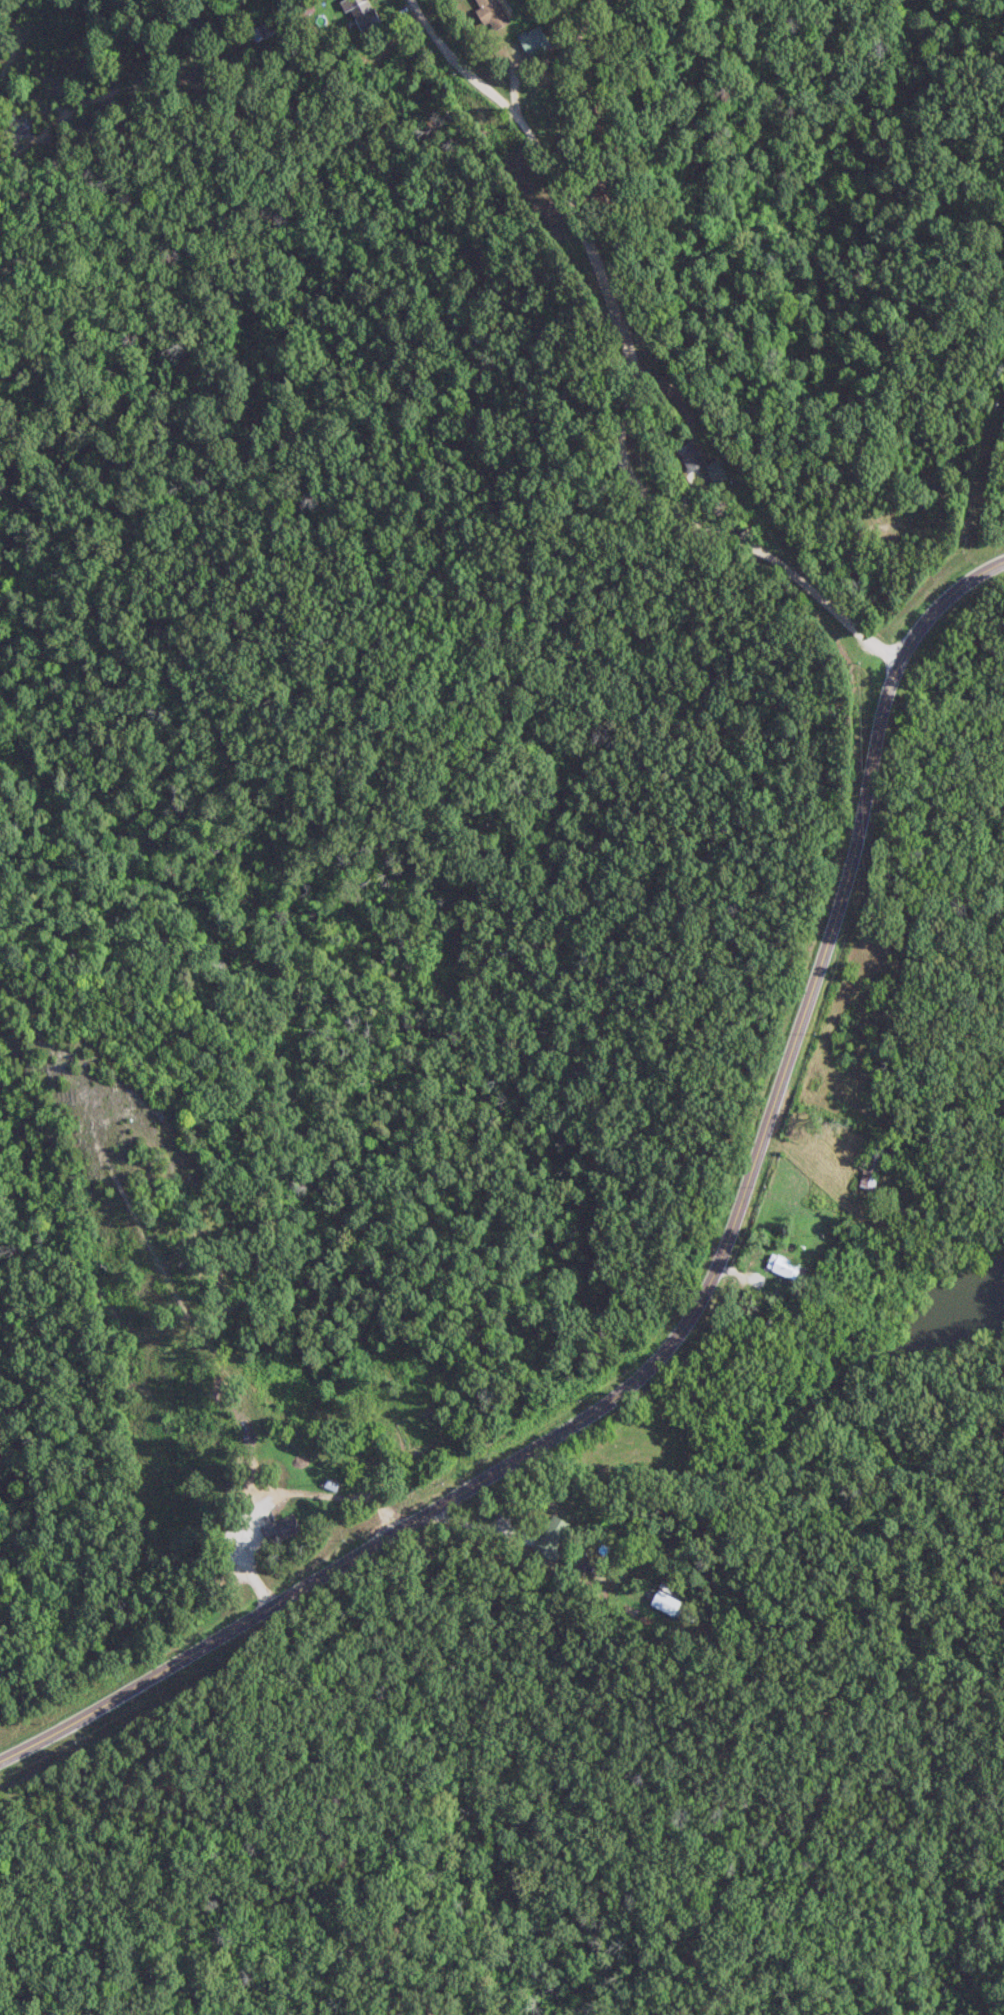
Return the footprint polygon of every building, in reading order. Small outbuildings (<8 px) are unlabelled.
[(368,0),(347,0),(353,18),(372,12),(368,0)] [(519,36),(531,58),(554,46),(541,23),(519,36)] [(687,472),(703,463),(690,439),(674,448),(687,472)] [(861,1186),(878,1189),(885,1141),(869,1138),(861,1186)] [(767,1268),(797,1281),(804,1265),(774,1251),(767,1268)]
